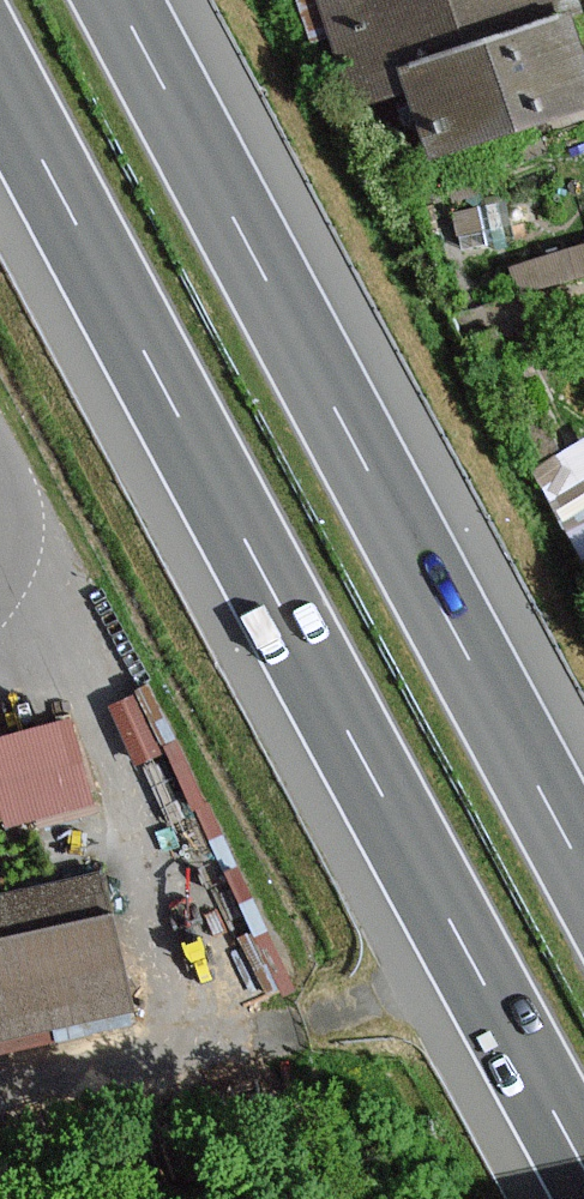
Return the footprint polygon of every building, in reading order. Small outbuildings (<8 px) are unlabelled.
[(351,110),(400,95),(420,158),(583,108),(583,90),(556,0),(318,0),(351,110)] [(513,252),(519,280),(583,267),(583,237),(513,252)] [(95,785),(73,704),(0,723),(0,811),(95,785)] [(0,906),(0,1042),(133,1012),(102,884),(0,906)]
